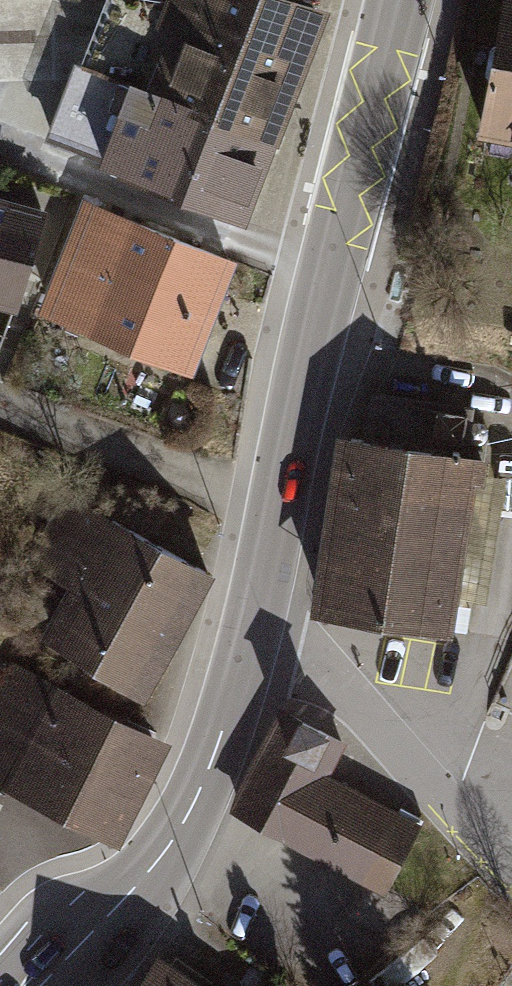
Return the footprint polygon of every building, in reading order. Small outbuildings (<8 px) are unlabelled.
[(311,1),(307,0),(161,0),(131,80),(264,129),(311,1)] [(478,150),(511,156),(511,0),(505,0),(478,150)] [(232,215),(264,129),(131,80),(62,55),(30,141),(232,215)] [(10,308),(42,212),(0,198),(0,304),(10,308)] [(111,338),(153,228),(86,203),(45,312),(111,338)] [(153,228),(111,338),(189,367),(230,256),(153,228)] [(482,464),(338,446),(315,624),(459,642),(482,464)] [(187,643),(222,579),(66,495),(27,566),(74,591),(46,643),(155,702),(187,643)] [(14,664),(0,692),(0,785),(118,845),(170,744),(119,718),(14,664)] [(385,894),(420,822),(328,777),(345,741),(320,729),(309,724),(303,721),(280,710),(228,818),(385,894)] [(154,948),(128,985),(210,985),(154,948)]
